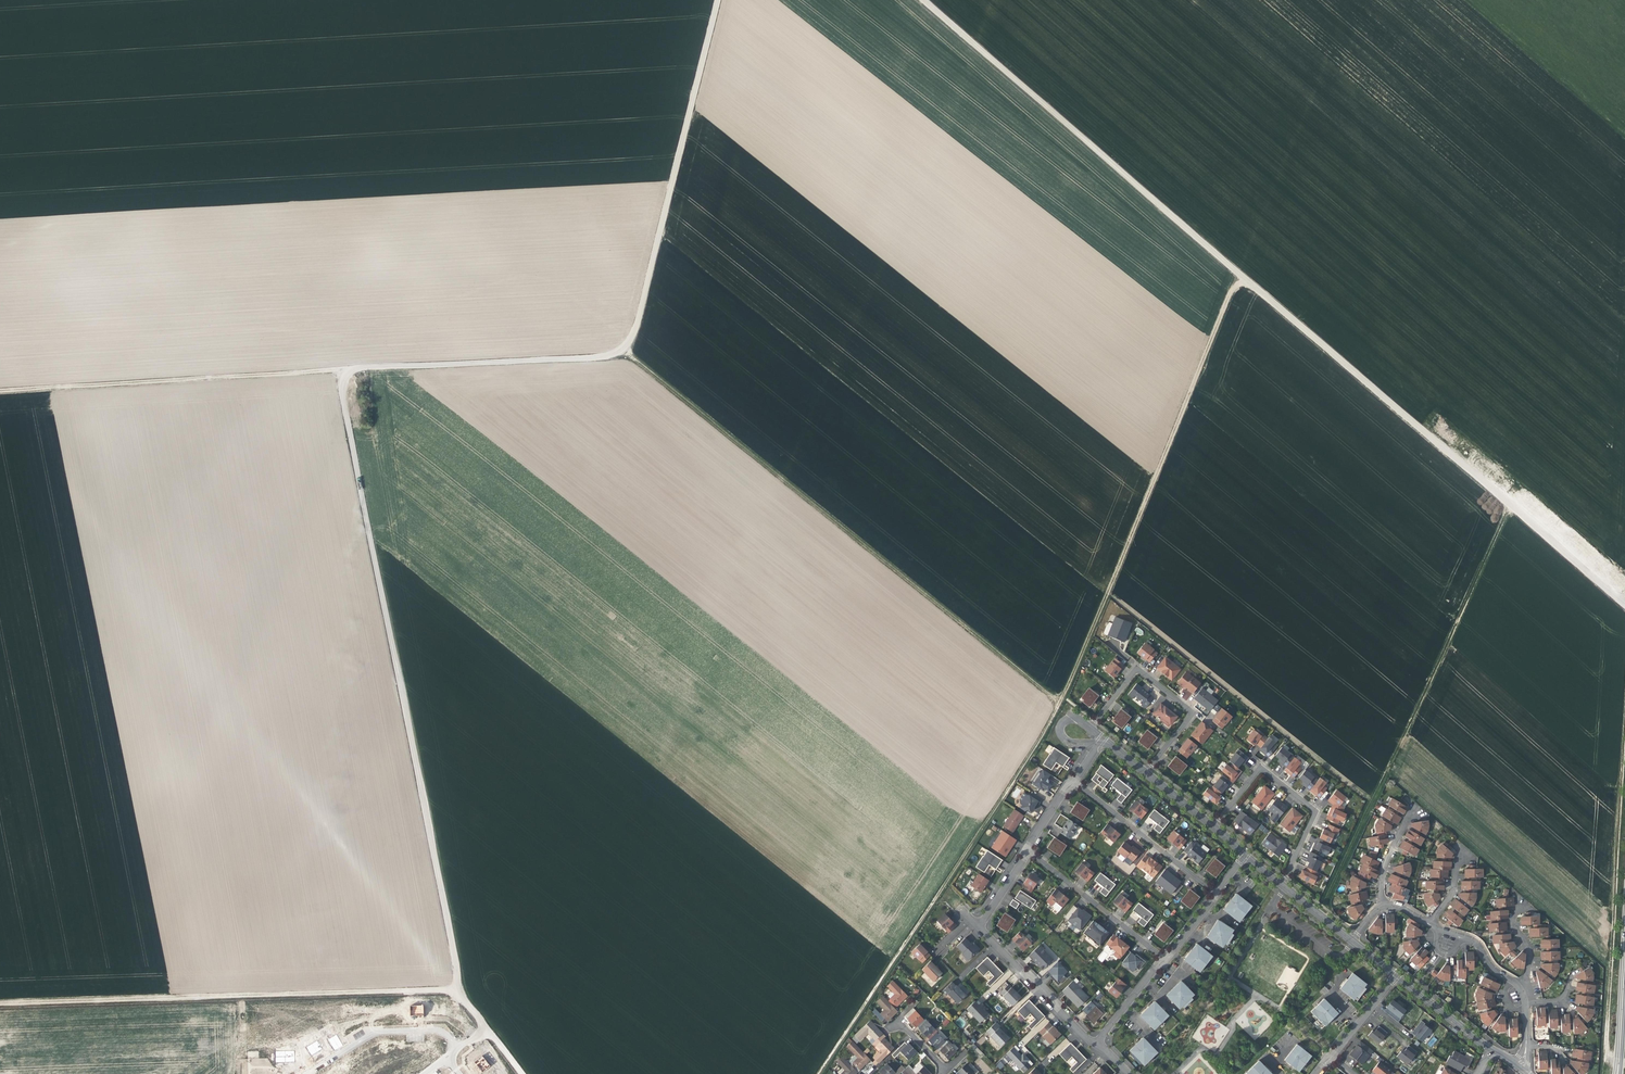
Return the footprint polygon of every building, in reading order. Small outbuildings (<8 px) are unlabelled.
[(1132,624),(1116,617),(1108,636),(1124,643),(1126,637),(1125,637),(1127,632),(1128,632),(1132,624)] [(1137,627),(1134,630),(1140,635),(1143,632),(1137,627)] [(1145,659),(1149,662),(1156,654),(1143,644),(1138,651),(1143,655),(1142,657),(1145,659)] [(1118,655),(1108,668),(1115,674),(1119,669),(1120,670),(1122,668),(1126,662),(1118,655)] [(1172,663),(1165,658),(1157,668),(1162,672),(1163,671),(1168,675),(1167,676),(1172,680),(1180,669),(1172,663)] [(1201,683),(1186,672),(1177,683),(1182,687),(1183,686),(1185,687),(1193,693),(1201,683)] [(1133,698),(1136,695),(1141,689),(1142,688),(1137,684),(1128,694),(1133,698)] [(1202,688),(1194,698),(1201,704),(1210,711),(1218,701),(1202,688)] [(1089,689),(1081,698),(1091,705),(1094,701),(1098,696),(1089,689)] [(1136,695),(1144,702),(1149,695),(1145,692),(1141,689),(1136,695)] [(1181,697),(1186,701),(1191,694),(1186,690),(1181,697)] [(1146,708),(1154,698),(1150,694),(1149,695),(1144,702),(1141,705),(1146,708)] [(1089,707),(1091,705),(1081,698),(1080,700),(1089,707)] [(1160,704),(1152,714),(1156,717),(1158,715),(1162,718),(1170,724),(1170,725),(1177,717),(1169,710),(1160,704)] [(1216,715),(1220,707),(1216,704),(1211,712),(1216,715)] [(1117,715),(1113,719),(1122,727),(1130,718),(1121,710),(1117,715)] [(1215,717),(1212,721),(1221,729),(1231,717),(1223,711),(1219,715),(1218,714),(1215,717)] [(1121,728),(1122,727),(1113,719),(1112,721),(1121,728)] [(1213,731),(1202,722),(1198,727),(1198,728),(1194,733),(1194,732),(1191,736),(1202,744),(1213,731)] [(1254,730),(1246,740),(1250,743),(1253,746),(1255,743),(1261,736),(1254,730)] [(1139,740),(1149,747),(1152,743),(1156,738),(1147,731),(1139,740)] [(1262,735),(1261,736),(1255,743),(1261,747),(1268,739),(1262,735)] [(1269,737),(1268,739),(1261,747),(1260,748),(1262,749),(1260,751),(1264,754),(1268,757),(1276,748),(1272,745),(1275,742),(1269,737)] [(1147,749),(1149,747),(1139,740),(1138,742),(1147,749)] [(1197,745),(1190,740),(1185,745),(1184,744),(1183,746),(1178,751),(1187,758),(1197,745)] [(1294,757),(1282,747),(1275,755),(1280,759),(1284,762),(1282,764),(1286,768),(1294,757)] [(1063,768),(1065,765),(1066,764),(1070,758),(1054,748),(1050,754),(1043,764),(1052,770),(1056,763),(1063,768)] [(1229,761),(1232,764),(1237,768),(1241,764),(1244,760),(1246,761),(1248,758),(1238,750),(1229,761)] [(1172,762),(1168,766),(1177,774),(1184,765),(1175,757),(1172,762)] [(1300,762),(1294,757),(1286,768),(1287,769),(1286,771),(1289,774),(1294,778),(1301,768),(1298,766),(1300,762)] [(1106,785),(1115,774),(1102,763),(1101,765),(1101,766),(1097,771),(1097,772),(1092,778),(1098,782),(1104,787),(1106,785)] [(1221,771),(1230,777),(1232,779),(1233,777),(1235,779),(1238,776),(1241,771),(1237,768),(1232,764),(1230,767),(1226,765),(1221,771)] [(1186,766),(1184,765),(1177,774),(1179,775),(1186,766)] [(1033,784),(1044,791),(1045,789),(1048,791),(1052,785),(1048,783),(1048,781),(1047,779),(1050,774),(1043,769),(1042,770),(1040,774),(1034,783),(1033,784)] [(1318,780),(1305,770),(1299,778),(1303,781),(1307,785),(1306,787),(1310,790),(1311,788),(1318,780)] [(1034,783),(1040,774),(1038,772),(1032,782),(1034,783)] [(1222,775),(1213,787),(1221,793),(1225,789),(1228,785),(1229,786),(1232,783),(1228,780),(1222,775)] [(1117,778),(1111,785),(1116,790),(1121,794),(1120,794),(1116,799),(1121,803),(1132,790),(1117,778)] [(1326,783),(1320,778),(1318,780),(1311,788),(1313,790),(1311,792),(1315,795),(1319,798),(1327,789),(1323,786),(1326,783)] [(1212,786),(1209,789),(1218,797),(1221,793),(1213,787),(1212,786)] [(1252,802),(1262,810),(1274,795),(1268,790),(1269,789),(1265,786),(1262,789),(1262,790),(1258,796),(1257,795),(1252,802)] [(1207,788),(1203,794),(1213,802),(1214,801),(1217,803),(1218,800),(1220,798),(1218,797),(1209,789),(1207,788)] [(1331,799),(1329,802),(1332,803),(1333,804),(1331,808),(1334,809),(1341,812),(1344,807),(1340,805),(1345,798),(1336,790),(1330,798),(1331,799)] [(1040,803),(1043,799),(1033,792),(1030,796),(1029,795),(1028,796),(1024,793),(1019,800),(1020,803),(1022,805),(1020,808),(1025,811),(1028,811),(1031,812),(1033,811),(1034,809),(1034,807),(1036,804),(1038,801),(1040,803)] [(1389,806),(1395,809),(1399,811),(1403,814),(1405,810),(1407,807),(1392,798),(1390,802),(1391,803),(1389,806)] [(1276,799),(1268,809),(1274,814),(1279,818),(1287,808),(1281,804),(1281,803),(1276,799)] [(1148,810),(1135,800),(1130,807),(1135,812),(1134,813),(1137,815),(1141,819),(1148,810)] [(1074,808),(1071,813),(1081,819),(1087,809),(1077,803),(1074,808)] [(1292,808),(1279,824),(1289,832),(1295,825),(1294,825),(1299,819),(1300,819),(1302,816),(1298,812),(1297,813),(1292,808)] [(1401,817),(1397,814),(1393,812),(1386,808),(1384,812),(1385,813),(1383,816),(1389,820),(1393,822),(1397,824),(1399,820),(1401,817)] [(1024,816),(1014,809),(1003,826),(1013,833),(1018,825),(1024,816)] [(1154,809),(1148,817),(1153,821),(1157,824),(1157,825),(1154,829),(1160,833),(1169,821),(1154,809)] [(1343,822),(1346,815),(1341,812),(1334,809),(1333,811),(1331,809),(1329,813),(1326,819),(1337,824),(1339,820),(1343,822)] [(1237,817),(1234,821),(1238,825),(1238,824),(1242,828),(1250,835),(1258,825),(1242,812),(1239,815),(1237,817)] [(1274,823),(1279,818),(1274,814),(1269,820),(1274,823)] [(1394,827),(1391,825),(1387,823),(1379,818),(1377,822),(1376,828),(1376,833),(1381,832),(1386,831),(1393,830),(1393,829),(1394,827)] [(1078,825),(1068,819),(1064,826),(1060,833),(1069,839),(1078,825)] [(1411,826),(1417,830),(1420,831),(1425,834),(1428,830),(1428,825),(1427,820),(1411,823),(1411,824),(1411,826)] [(1107,824),(1100,833),(1113,843),(1119,836),(1113,832),(1114,830),(1112,828),(1107,824)] [(1339,829),(1329,825),(1326,830),(1323,829),(1322,832),(1319,838),(1329,842),(1330,843),(1334,834),(1336,835),(1339,829)] [(1175,829),(1168,838),(1174,842),(1173,843),(1175,845),(1180,849),(1187,839),(1175,829)] [(1424,838),(1418,835),(1415,833),(1409,830),(1407,833),(1405,837),(1409,839),(1413,841),(1419,845),(1421,841),(1422,842),(1424,838)] [(1016,840),(1003,831),(991,848),(1005,857),(1010,849),(1016,840)] [(1269,833),(1261,843),(1269,850),(1269,849),(1274,853),(1273,853),(1277,857),(1281,853),(1283,850),(1282,850),(1285,846),(1269,833)] [(1387,839),(1387,835),(1381,836),(1369,837),(1370,841),(1371,841),(1372,845),(1378,845),(1383,844),(1388,843),(1387,839)] [(1319,838),(1318,837),(1315,842),(1313,847),(1316,848),(1315,850),(1327,855),(1330,848),(1327,846),(1329,842),(1319,838)] [(1054,838),(1048,848),(1053,852),(1057,854),(1064,845),(1054,838)] [(1411,844),(1407,842),(1404,840),(1402,844),(1400,848),(1404,850),(1407,852),(1413,855),(1415,852),(1416,853),(1418,849),(1411,844)] [(1195,844),(1191,841),(1184,851),(1187,854),(1187,855),(1192,859),(1198,864),(1206,853),(1200,848),(1202,846),(1196,842),(1195,844)] [(1131,848),(1124,843),(1116,852),(1125,858),(1126,857),(1133,862),(1140,853),(1135,849),(1132,847),(1131,848)] [(1437,858),(1439,858),(1443,858),(1453,858),(1453,856),(1454,855),(1449,851),(1446,848),(1441,844),(1438,848),(1437,853),(1437,858)] [(1066,846),(1064,845),(1057,854),(1059,855),(1066,846)] [(987,850),(976,866),(984,872),(989,865),(996,869),(997,867),(999,864),(1002,860),(987,850)] [(1323,858),(1311,852),(1309,856),(1311,857),(1309,862),(1307,867),(1316,872),(1323,858)] [(1149,858),(1145,855),(1136,866),(1140,869),(1141,868),(1153,877),(1162,867),(1156,862),(1149,857),(1149,858)] [(1360,862),(1363,863),(1375,869),(1377,866),(1379,862),(1375,860),(1370,858),(1365,855),(1363,858),(1362,858),(1360,862)] [(1224,866),(1215,859),(1207,868),(1216,875),(1224,866)] [(1433,865),(1433,869),(1447,870),(1450,870),(1450,866),(1450,862),(1443,861),(1439,861),(1435,861),(1435,865),(1433,865)] [(1393,871),(1397,872),(1401,874),(1408,877),(1410,872),(1410,867),(1409,862),(1404,864),(1400,865),(1393,867),(1393,869),(1393,871)] [(1088,881),(1094,873),(1081,863),(1076,870),(1081,875),(1080,876),(1083,878),(1088,881)] [(1379,871),(1375,869),(1363,863),(1361,867),(1362,868),(1361,871),(1367,874),(1370,876),(1375,879),(1377,875),(1379,871)] [(1307,867),(1305,871),(1302,870),(1301,872),(1300,875),(1303,877),(1302,878),(1314,884),(1317,877),(1316,876),(1318,872),(1316,872),(1307,867)] [(1215,877),(1216,875),(1207,868),(1206,870),(1211,873),(1215,877)] [(1165,869),(1155,882),(1171,894),(1181,882),(1177,879),(1177,880),(1172,876),(1172,875),(1165,869)] [(1447,874),(1447,870),(1433,869),(1430,869),(1430,873),(1431,873),(1431,877),(1438,878),(1442,878),(1447,878),(1447,874)] [(1465,877),(1466,877),(1470,877),(1482,877),(1482,873),(1481,873),(1481,869),(1474,869),(1470,869),(1465,869),(1465,873),(1465,877)] [(1099,892),(1105,896),(1115,884),(1100,872),(1094,880),(1099,883),(1103,887),(1102,888),(1099,892)] [(979,874),(971,886),(981,892),(984,887),(989,880),(979,874)] [(1022,886),(1031,892),(1039,879),(1032,874),(1029,878),(1028,880),(1027,879),(1022,886)] [(1393,883),(1404,888),(1406,884),(1404,883),(1406,880),(1402,878),(1396,876),(1391,874),(1390,878),(1388,882),(1393,883)] [(1351,891),(1356,890),(1360,889),(1367,887),(1368,886),(1368,884),(1361,880),(1358,879),(1353,876),(1351,881),(1350,886),(1351,891)] [(1443,881),(1442,881),(1438,881),(1426,881),(1426,885),(1427,885),(1427,889),(1434,889),(1438,889),(1443,890),(1443,886),(1443,881)] [(1461,889),(1466,889),(1470,889),(1479,889),(1479,885),(1477,885),(1477,881),(1470,881),(1466,881),(1461,881),(1461,885),(1461,889)] [(1404,888),(1393,883),(1391,887),(1389,891),(1394,893),(1398,894),(1404,897),(1406,894),(1407,894),(1408,890),(1404,888)] [(1057,887),(1048,899),(1060,909),(1069,898),(1063,894),(1064,893),(1063,892),(1057,887)] [(1036,901),(1020,890),(1017,894),(1015,898),(1031,909),(1036,901)] [(1194,894),(1189,890),(1182,899),(1191,906),(1198,897),(1194,894)] [(1351,903),(1352,903),(1356,902),(1368,899),(1367,896),(1366,891),(1361,892),(1357,893),(1352,894),(1350,895),(1351,898),(1350,899),(1351,903)] [(1441,893),(1438,893),(1434,893),(1425,893),(1424,897),(1426,903),(1428,907),(1429,906),(1433,903),(1436,901),(1441,897),(1441,895),(1441,893)] [(1458,896),(1461,899),(1464,901),(1471,906),(1474,903),(1476,898),(1476,893),(1470,893),(1466,893),(1460,893),(1459,894),(1458,896)] [(1250,904),(1236,894),(1230,901),(1223,910),(1237,920),(1240,917),(1242,918),(1249,910),(1247,908),(1250,904)] [(1129,915),(1132,910),(1136,906),(1123,896),(1117,903),(1123,908),(1122,909),(1124,911),(1129,915)] [(1468,908),(1462,904),(1459,902),(1455,898),(1453,902),(1450,905),(1463,915),(1466,912),(1465,911),(1468,908)] [(1498,907),(1502,907),(1513,906),(1513,902),(1513,898),(1508,898),(1504,898),(1497,899),(1497,903),(1496,903),(1496,907),(1498,907)] [(1019,903),(1013,899),(1010,904),(1016,909),(1019,903)] [(1190,908),(1191,906),(1182,899),(1181,901),(1190,908)] [(1136,906),(1132,910),(1137,914),(1141,917),(1141,918),(1138,922),(1144,927),(1153,915),(1138,903),(1136,906)] [(1364,904),(1357,905),(1353,906),(1347,907),(1348,912),(1351,917),(1355,920),(1358,916),(1361,919),(1364,915),(1361,912),(1366,907),(1365,905),(1364,904)] [(1078,908),(1074,905),(1064,917),(1068,920),(1080,930),(1090,917),(1090,915),(1086,912),(1085,913),(1083,911),(1078,908)] [(1460,918),(1447,908),(1444,911),(1442,914),(1446,917),(1443,920),(1446,922),(1449,920),(1454,924),(1457,921),(1457,922),(1460,918)] [(1486,920),(1497,919),(1500,919),(1508,919),(1507,915),(1507,910),(1502,911),(1498,911),(1491,911),(1492,915),(1486,916),(1486,920)] [(998,923),(1008,930),(1014,920),(1005,914),(1001,919),(998,923)] [(1385,914),(1385,924),(1385,928),(1385,932),(1386,932),(1390,932),(1390,930),(1394,930),(1394,923),(1394,919),(1394,914),(1390,914),(1385,914)] [(944,915),(937,921),(948,933),(956,925),(953,922),(950,919),(948,920),(944,915)] [(1521,925),(1535,924),(1538,924),(1538,920),(1537,920),(1537,916),(1530,916),(1526,917),(1521,917),(1521,921),(1521,925)] [(1382,934),(1382,928),(1382,924),(1382,920),(1380,919),(1377,918),(1368,929),(1372,932),(1377,934),(1382,934)] [(1233,930),(1217,920),(1212,928),(1206,937),(1222,947),(1233,930)] [(1102,927),(1093,921),(1083,933),(1086,936),(1089,936),(1100,944),(1109,933),(1102,927)] [(1500,931),(1504,931),(1506,931),(1506,927),(1506,922),(1501,923),(1497,923),(1490,923),(1490,927),(1489,927),(1489,932),(1500,931)] [(1007,931),(1008,930),(998,923),(997,925),(1007,931)] [(1406,937),(1412,937),(1416,936),(1423,935),(1424,932),(1417,928),(1420,925),(1418,924),(1416,923),(1414,926),(1410,923),(1407,927),(1406,933),(1406,937)] [(1163,924),(1156,933),(1165,940),(1172,931),(1163,924)] [(1530,936),(1546,936),(1547,936),(1547,932),(1546,932),(1546,928),(1539,928),(1535,928),(1530,928),(1530,932),(1530,936)] [(1020,931),(1012,939),(1016,943),(1018,945),(1020,944),(1025,949),(1031,943),(1020,931)] [(1163,941),(1165,940),(1156,933),(1154,934),(1159,938),(1163,941)] [(1496,943),(1510,942),(1510,938),(1509,934),(1504,935),(1498,935),(1494,935),(1494,939),(1493,939),(1493,943),(1496,943)] [(1121,941),(1113,935),(1106,944),(1116,952),(1114,953),(1114,956),(1117,958),(1120,958),(1129,947),(1121,941)] [(1100,944),(1089,936),(1086,936),(1099,946),(1100,944)] [(965,938),(956,946),(962,952),(971,944),(965,938)] [(1419,939),(1416,940),(1412,940),(1403,942),(1403,946),(1405,950),(1409,954),(1413,951),(1416,948),(1421,943),(1420,941),(1419,939)] [(1541,948),(1546,948),(1550,948),(1558,947),(1558,943),(1557,943),(1557,939),(1550,939),(1546,940),(1541,940),(1541,944),(1541,948)] [(1510,942),(1496,943),(1497,947),(1500,947),(1502,953),(1505,956),(1509,952),(1512,950),(1517,945),(1516,944),(1515,942),(1510,942)] [(972,943),(971,944),(962,952),(962,954),(968,960),(979,949),(975,945),(974,946),(972,943)] [(1210,954),(1197,944),(1190,952),(1184,960),(1197,971),(1201,967),(1203,968),(1209,960),(1207,958),(1210,954)] [(918,945),(911,951),(922,963),(930,955),(926,951),(924,949),(922,950),(918,945)] [(1039,945),(1029,955),(1033,960),(1034,959),(1044,969),(1053,960),(1039,945)] [(1422,947),(1418,950),(1416,953),(1410,959),(1413,962),(1414,961),(1417,964),(1421,959),(1424,956),(1428,953),(1425,950),(1422,947)] [(1523,951),(1518,955),(1515,958),(1511,962),(1514,965),(1518,967),(1524,968),(1526,952),(1525,951),(1523,951)] [(1542,960),(1548,960),(1552,960),(1559,959),(1559,955),(1557,955),(1557,951),(1550,952),(1546,952),(1541,952),(1541,956),(1542,960)] [(1135,956),(1130,952),(1122,963),(1132,972),(1136,968),(1139,970),(1144,963),(1143,960),(1138,956),(1137,958),(1135,956)] [(1466,953),(1466,960),(1466,970),(1470,970),(1470,968),(1474,968),(1474,961),(1474,957),(1474,953),(1471,953),(1466,953)] [(983,976),(988,971),(994,976),(999,971),(1000,970),(994,964),(992,965),(989,962),(991,960),(987,957),(976,968),(983,976)] [(1043,970),(1044,969),(1034,959),(1033,960),(1037,964),(1043,970)] [(1466,977),(1466,970),(1466,960),(1462,960),(1457,960),(1457,966),(1457,970),(1457,976),(1461,976),(1461,977),(1466,977)] [(936,967),(930,961),(922,969),(934,981),(942,973),(936,967)] [(1067,971),(1058,961),(1048,971),(1051,975),(1053,977),(1052,978),(1056,983),(1060,984),(1066,977),(1064,975),(1067,971)] [(1438,973),(1436,976),(1440,979),(1445,981),(1450,981),(1450,975),(1449,971),(1449,964),(1448,964),(1446,963),(1438,973)] [(1541,967),(1546,971),(1549,974),(1554,977),(1557,973),(1559,968),(1559,963),(1553,964),(1549,964),(1542,964),(1542,965),(1541,967)] [(1583,979),(1582,981),(1586,982),(1586,980),(1592,981),(1592,976),(1592,971),(1590,967),(1584,970),(1581,972),(1575,975),(1575,977),(1576,978),(1583,979)] [(1276,985),(1287,990),(1293,976),(1289,974),(1290,972),(1283,969),(1276,985)] [(1536,972),(1537,977),(1538,981),(1540,988),(1545,987),(1549,984),(1552,981),(1547,977),(1544,974),(1540,970),(1538,971),(1536,972)] [(1002,975),(999,971),(994,976),(986,983),(990,986),(1002,975)] [(1366,984),(1352,973),(1340,989),(1354,1000),(1356,997),(1358,998),(1362,993),(1366,989),(1364,987),(1366,984)] [(1480,984),(1485,987),(1489,988),(1496,992),(1498,988),(1499,984),(1495,982),(1491,980),(1485,977),(1483,981),(1482,980),(1480,984)] [(1118,978),(1108,991),(1115,996),(1120,991),(1121,992),(1123,989),(1126,985),(1118,978)] [(890,998),(887,1000),(894,1008),(901,1001),(907,996),(892,981),(887,986),(892,991),(888,996),(890,998)] [(1073,981),(1062,991),(1069,998),(1070,998),(1072,1000),(1071,1000),(1078,1008),(1089,997),(1081,989),(1073,981)] [(1194,994),(1181,981),(1174,987),(1166,995),(1179,1009),(1194,994)] [(946,995),(948,993),(956,986),(952,982),(943,991),(946,995)] [(1576,991),(1582,992),(1586,992),(1593,993),(1593,989),(1592,989),(1593,985),(1586,984),(1582,983),(1577,983),(1576,988),(1576,991)] [(956,985),(956,986),(948,993),(958,1003),(966,995),(961,991),(956,985)] [(1015,992),(1008,985),(1000,993),(1013,1006),(1021,998),(1017,994),(1015,992)] [(1325,987),(1320,991),(1324,995),(1328,991),(1325,987)] [(1494,995),(1487,992),(1484,990),(1479,988),(1477,992),(1476,998),(1477,1002),(1493,998),(1494,996),(1494,995)] [(1592,997),(1586,996),(1582,995),(1577,995),(1576,999),(1575,1003),(1584,1004),(1584,1006),(1588,1007),(1588,1005),(1592,1005),(1593,1001),(1592,1001),(1592,997)] [(880,1013),(884,1018),(887,1021),(892,1015),(897,1011),(894,1008),(887,1000),(882,996),(877,1001),(885,1009),(880,1013)] [(1338,1013),(1324,998),(1310,1012),(1325,1026),(1331,1020),(1338,1013)] [(1493,998),(1477,1002),(1478,1007),(1479,1006),(1480,1010),(1486,1008),(1490,1007),(1495,1006),(1494,1002),(1493,998)] [(1017,1011),(1025,1019),(1030,1014),(1035,1019),(1040,1014),(1042,1013),(1035,1007),(1034,1008),(1031,1004),(1032,1003),(1029,1000),(1017,1011)] [(1405,1010),(1392,1000),(1389,1005),(1387,1007),(1389,1009),(1386,1013),(1398,1022),(1401,1019),(1399,1017),(1405,1010)] [(982,1009),(975,1001),(967,1009),(980,1022),(988,1015),(982,1009)] [(1103,1014),(1091,1001),(1082,1010),(1087,1015),(1094,1022),(1103,1014)] [(1167,1014),(1155,1001),(1148,1008),(1140,1016),(1152,1028),(1155,1024),(1157,1026),(1165,1019),(1163,1017),(1167,1014)] [(424,1005),(410,1006),(411,1016),(417,1016),(419,1015),(419,1017),(424,1017),(424,1005)] [(1575,1010),(1581,1016),(1583,1018),(1586,1022),(1590,1018),(1593,1014),(1594,1010),(1588,1008),(1584,1008),(1577,1007),(1576,1008),(1575,1010)] [(882,1021),(884,1018),(880,1013),(875,1008),(872,1011),(882,1021)] [(915,1027),(916,1026),(924,1019),(913,1008),(904,1016),(911,1022),(915,1027)] [(1545,1024),(1545,1017),(1544,1013),(1544,1008),(1540,1008),(1536,1008),(1536,1013),(1532,1013),(1533,1017),(1536,1017),(1537,1026),(1541,1025),(1541,1024),(1545,1024)] [(1496,1010),(1491,1011),(1487,1012),(1480,1014),(1481,1018),(1484,1023),(1488,1026),(1491,1021),(1494,1018),(1498,1012),(1497,1011),(1496,1010)] [(1548,1010),(1548,1013),(1548,1017),(1549,1028),(1553,1027),(1553,1026),(1557,1026),(1557,1019),(1557,1015),(1557,1010),(1553,1010),(1548,1010)] [(1031,1029),(1043,1018),(1040,1014),(1035,1019),(1028,1026),(1031,1029)] [(1501,1014),(1497,1020),(1494,1023),(1492,1027),(1495,1030),(1501,1032),(1505,1031),(1505,1026),(1505,1022),(1504,1015),(1503,1015),(1501,1014)] [(1094,1022),(1087,1015),(1086,1015),(1088,1018),(1093,1023),(1094,1022)] [(1561,1015),(1561,1019),(1561,1032),(1566,1032),(1566,1031),(1570,1031),(1569,1023),(1569,1020),(1569,1015),(1565,1015),(1561,1015)] [(1573,1017),(1573,1019),(1573,1023),(1573,1033),(1578,1033),(1583,1032),(1587,1029),(1580,1021),(1578,1018),(1576,1016),(1575,1017),(1573,1017)] [(922,1032),(927,1037),(935,1029),(925,1018),(924,1019),(916,1026),(922,1032)] [(1508,1019),(1508,1022),(1509,1026),(1509,1036),(1514,1036),(1514,1035),(1517,1035),(1517,1028),(1517,1024),(1517,1019),(1513,1019),(1508,1019)] [(869,1040),(872,1044),(882,1033),(876,1027),(870,1020),(855,1034),(860,1040),(865,1036),(868,1033),(872,1037),(869,1040)] [(1425,1024),(1421,1021),(1416,1027),(1413,1031),(1417,1033),(1415,1036),(1422,1041),(1431,1031),(1424,1025),(1425,1024)] [(1000,1027),(996,1022),(986,1032),(1000,1046),(1009,1038),(1003,1032),(999,1028),(1000,1027)] [(1039,1031),(1043,1035),(1052,1027),(1048,1023),(1039,1031)] [(1043,1035),(1043,1036),(1050,1044),(1060,1034),(1057,1030),(1052,1026),(1052,1027),(1043,1035)] [(1374,1032),(1372,1030),(1368,1035),(1378,1044),(1387,1033),(1379,1026),(1375,1030),(1374,1032)] [(929,1040),(937,1032),(938,1031),(935,1029),(927,1037),(929,1040)] [(362,1030),(354,1035),(356,1039),(365,1034),(362,1030)] [(945,1041),(937,1032),(929,1040),(928,1040),(933,1045),(936,1049),(937,1048),(945,1041)] [(886,1037),(882,1033),(872,1044),(875,1047),(877,1045),(881,1049),(876,1054),(873,1057),(875,1059),(872,1062),(875,1065),(893,1048),(888,1042),(884,1038),(886,1037)] [(337,1035),(329,1040),(335,1050),(339,1048),(343,1045),(337,1035)] [(983,1036),(977,1042),(980,1045),(986,1040),(983,1036)] [(1427,1044),(1430,1047),(1437,1040),(1433,1036),(1427,1044)] [(1150,1045),(1143,1037),(1136,1044),(1129,1051),(1144,1065),(1157,1052),(1150,1045)] [(946,1040),(945,1041),(937,1048),(943,1054),(948,1059),(956,1051),(946,1040)] [(323,1049),(318,1041),(306,1047),(312,1056),(318,1052),(323,1049)] [(855,1055),(847,1062),(857,1072),(864,1065),(870,1059),(852,1041),(846,1046),(855,1055)] [(898,1053),(900,1051),(908,1044),(905,1041),(896,1051),(898,1053)] [(1373,1051),(1361,1042),(1358,1046),(1356,1046),(1349,1054),(1349,1055),(1355,1060),(1362,1065),(1373,1051)] [(909,1043),(908,1044),(900,1051),(908,1060),(917,1051),(913,1047),(909,1043)] [(1070,1043),(1059,1054),(1066,1062),(1072,1057),(1077,1062),(1082,1057),(1083,1056),(1077,1049),(1076,1051),(1072,1047),(1074,1046),(1070,1043)] [(1311,1056),(1297,1044),(1284,1060),(1299,1072),(1305,1063),(1311,1056)] [(872,1050),(876,1054),(881,1049),(877,1045),(875,1047),(872,1050)] [(1403,1053),(1400,1051),(1396,1056),(1407,1065),(1417,1052),(1409,1045),(1405,1050),(1403,1053)] [(1019,1053),(1013,1047),(1006,1054),(1020,1068),(1029,1060),(1025,1055),(1023,1057),(1021,1055),(1019,1053)] [(1572,1057),(1577,1058),(1581,1058),(1588,1060),(1589,1056),(1590,1056),(1591,1051),(1574,1049),(1573,1053),(1572,1057)] [(295,1051),(275,1051),(276,1063),(286,1062),(295,1062),(295,1051)] [(1470,1060),(1454,1051),(1451,1056),(1450,1055),(1445,1063),(1460,1072),(1463,1066),(1466,1067),(1468,1064),(1470,1060)] [(1543,1069),(1547,1069),(1547,1065),(1547,1051),(1543,1052),(1538,1052),(1539,1057),(1539,1061),(1539,1068),(1543,1068),(1543,1069)] [(482,1056),(474,1062),(478,1067),(480,1069),(478,1070),(481,1073),(490,1066),(482,1056)] [(857,1072),(847,1062),(842,1057),(837,1062),(845,1070),(841,1073),(855,1073),(857,1072)] [(1085,1061),(1082,1057),(1077,1062),(1070,1069),(1073,1072),(1085,1061)] [(1560,1073),(1559,1059),(1556,1059),(1551,1059),(1551,1065),(1551,1069),(1551,1073),(1560,1073)] [(1259,1060),(1246,1073),(1247,1073),(1272,1073),(1259,1060)] [(1379,1061),(1372,1070),(1377,1073),(1390,1073),(1392,1072),(1379,1061)] [(1577,1061),(1572,1061),(1571,1063),(1570,1064),(1574,1069),(1577,1072),(1579,1073),(1583,1073),(1585,1073),(1587,1068),(1587,1063),(1581,1062),(1577,1061)] [(911,1070),(914,1073),(930,1073),(926,1069),(923,1066),(919,1062),(911,1070)] [(967,1065),(974,1072),(975,1073),(978,1071),(970,1062),(967,1065)] [(967,1065),(966,1063),(961,1068),(957,1071),(959,1073),(958,1073),(971,1073),(974,1072),(967,1065)] [(896,1072),(888,1064),(879,1072),(880,1073),(881,1073),(894,1073),(896,1072)] [(1572,1071),(1566,1065),(1564,1066),(1563,1067),(1563,1073),(1574,1073),(1572,1071)] [(894,1073),(899,1073),(901,1072),(904,1069),(905,1069),(902,1066),(896,1072),(894,1073)]
